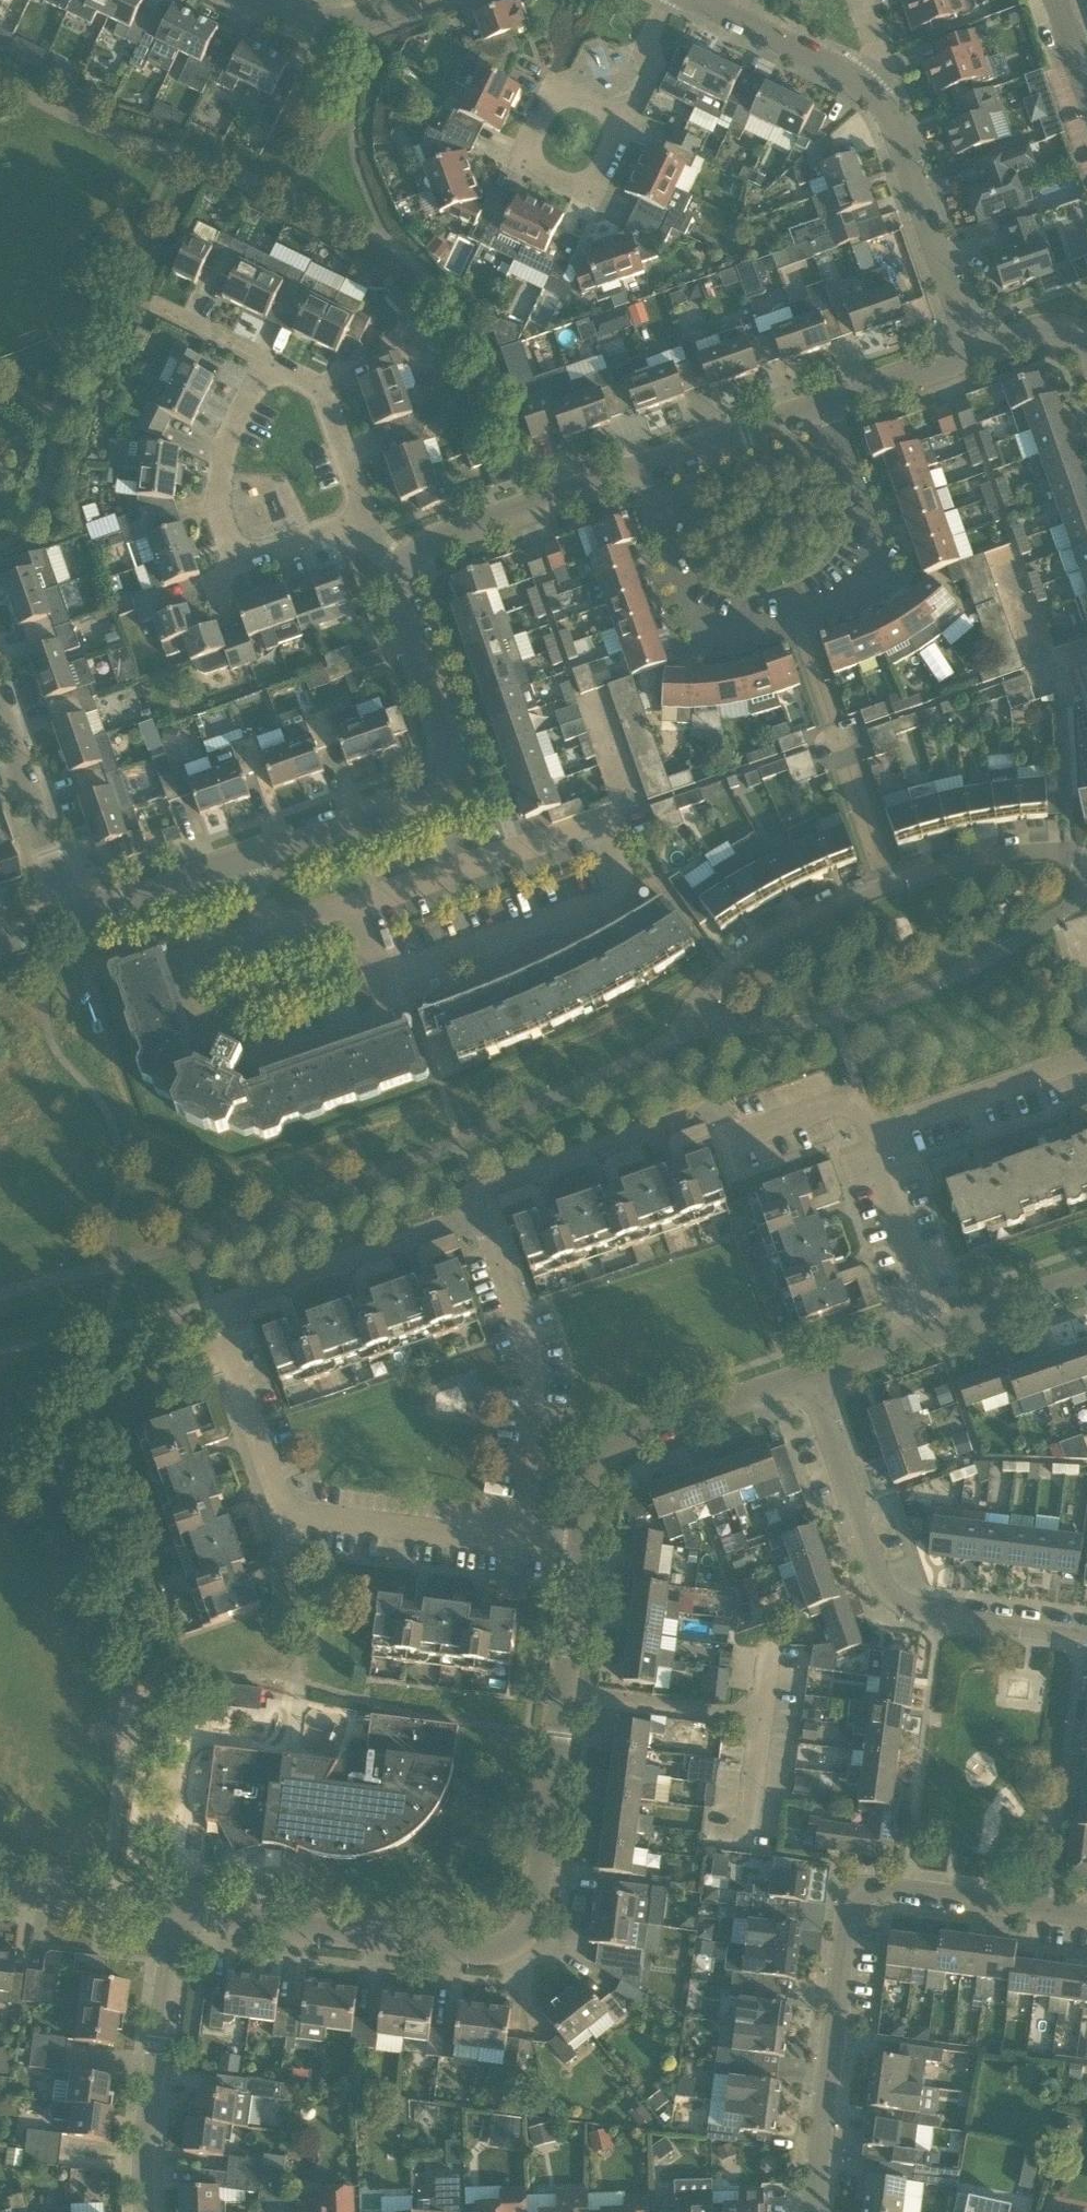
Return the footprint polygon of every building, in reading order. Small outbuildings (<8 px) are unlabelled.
[(68,13),(74,0),(44,0),(43,1),(68,13)] [(68,13),(92,24),(97,12),(109,18),(117,0),(74,0),(68,13)] [(138,47),(151,21),(138,14),(145,0),(117,0),(109,18),(120,23),(114,35),(138,47)] [(950,17),(957,15),(962,18),(972,14),(976,7),(973,0),(905,0),(903,1),(909,19),(911,19),(915,29),(950,17)] [(475,44),(472,50),(506,67),(514,51),(507,34),(527,27),(518,3),(490,13),(487,3),(474,8),(485,40),(475,44)] [(196,17),(174,7),(164,27),(151,21),(138,47),(131,64),(144,71),(150,59),(171,69),(180,52),(196,17)] [(196,17),(180,52),(191,57),(185,69),(195,74),(188,87),(203,94),(209,81),(222,55),(209,48),(218,28),(196,17)] [(934,83),(937,93),(972,81),(974,86),(996,78),(989,57),(983,59),(974,32),(937,45),(942,59),(925,65),(932,83),(934,83)] [(239,81),(250,86),(267,52),(244,41),(235,61),(222,55),(209,81),(233,92),(239,81)] [(471,91),(510,110),(521,87),(501,78),(506,67),(472,50),(462,70),(477,77),(471,91)] [(695,108),(718,61),(694,50),(678,82),(691,88),(684,103),(695,108)] [(259,123),(273,130),(291,92),(278,86),(289,62),(267,52),(250,86),(262,92),(256,103),(266,108),(259,123)] [(742,73),(718,61),(695,108),(720,120),(722,115),(734,121),(745,97),(733,92),(742,73)] [(1064,134),(1042,71),(1024,77),(1033,101),(1041,124),(1047,140),(1064,134)] [(774,129),(790,96),(766,84),(757,103),(745,97),(734,121),(727,135),(740,142),(752,117),(774,129)] [(987,117),(1000,113),(991,88),(956,100),(961,114),(958,115),(961,122),(947,127),(957,156),(996,142),(987,117)] [(499,132),(510,110),(471,91),(460,113),(454,111),(448,123),(473,135),(479,123),(499,132)] [(795,165),(805,156),(826,136),(819,133),(827,117),(813,111),(814,107),(790,96),(774,129),(797,140),(787,161),(795,165)] [(177,125),(182,113),(156,101),(151,114),(177,125)] [(432,189),(432,190),(473,176),(465,152),(473,135),(448,123),(443,135),(429,128),(420,146),(428,166),(424,167),(428,179),(425,180),(424,182),(426,189),(429,190),(432,189)] [(670,144),(694,156),(700,143),(676,132),(670,144)] [(821,168),(829,192),(864,180),(855,155),(835,162),(826,136),(805,156),(810,172),(821,168)] [(647,148),(636,170),(675,189),(686,167),(691,169),(697,157),(694,156),(670,144),(667,143),(672,146),(667,157),(647,148)] [(1015,177),(1023,174),(1038,170),(1030,147),(976,165),(982,182),(968,187),(980,222),(1017,209),(1009,184),(1017,181),(1015,177)] [(748,182),(753,172),(744,167),(739,177),(748,182)] [(645,202),(639,214),(672,229),(686,236),(694,220),(684,215),(692,197),(675,189),(636,170),(625,193),(645,202)] [(482,199),(473,176),(432,190),(441,214),(445,212),(474,227),(480,214),(483,208),(472,202),(482,199)] [(816,239),(832,234),(857,225),(853,213),(872,206),(864,180),(829,192),(812,198),(821,224),(811,227),(816,239)] [(501,233),(523,244),(542,204),(519,193),(510,213),(498,208),(480,244),(493,250),(501,233)] [(480,244),(498,208),(501,203),(488,196),(483,208),(480,214),(474,227),(468,239),(480,244)] [(544,291),(550,278),(549,278),(567,240),(555,235),(564,215),(542,204),(523,244),(509,274),(544,291)] [(630,232),(607,240),(622,281),(645,273),(642,263),(658,258),(672,229),(639,214),(635,211),(634,212),(639,215),(634,226),(635,227),(633,231),(630,232)] [(1023,285),(1031,282),(1055,274),(1043,240),(1040,241),(1032,218),(1003,228),(1011,251),(992,257),(1003,289),(1022,282),(1023,285)] [(205,267),(218,273),(230,250),(234,241),(198,223),(174,274),(196,284),(205,267)] [(857,225),(832,234),(837,247),(862,238),(857,225)] [(569,235),(567,240),(549,278),(550,278),(561,284),(567,271),(581,241),(569,235)] [(451,250),(439,240),(430,252),(442,262),(451,250)] [(626,293),(622,281),(607,240),(583,248),(589,263),(574,269),(583,295),(598,289),(601,298),(606,300),(626,293)] [(223,298),(245,308),(262,273),(241,262),(244,257),(230,250),(218,273),(232,280),(223,298)] [(777,269),(778,272),(792,267),(786,250),(772,255),(777,269)] [(262,273),(245,308),(267,319),(275,301),(289,308),(301,284),(306,274),(270,257),(262,273)] [(736,267),(747,299),(766,293),(755,261),(736,267)] [(864,282),(880,328),(904,319),(887,268),(876,272),(878,278),(864,282)] [(360,300),(366,289),(344,279),(339,290),(360,300)] [(826,290),(836,318),(848,314),(856,336),(880,328),(864,282),(864,281),(849,286),(855,301),(846,305),(839,285),(826,290)] [(791,308),(796,322),(807,353),(831,345),(823,322),(836,318),(826,290),(823,282),(805,288),(809,299),(790,306),(791,308)] [(294,332),(316,343),(340,294),(318,283),(315,291),(301,284),(289,308),(302,314),(294,332)] [(340,294),(316,343),(337,353),(346,336),(360,342),(371,319),(357,312),(361,304),(340,294)] [(626,306),(605,314),(611,334),(633,326),(626,306)] [(783,361),(807,353),(796,322),(791,308),(769,315),(774,330),(759,335),(762,343),(775,339),(783,361)] [(719,337),(723,348),(734,378),(758,370),(757,366),(769,362),(762,343),(759,335),(753,317),(740,322),(742,328),(719,337)] [(576,324),(581,339),(582,342),(596,337),(595,334),(590,320),(576,324)] [(138,327),(129,345),(143,352),(152,334),(138,327)] [(686,360),(689,369),(702,365),(709,387),(734,378),(723,348),(699,356),(693,340),(681,344),(686,360)] [(170,386),(203,402),(215,379),(195,369),(201,357),(177,346),(171,358),(182,363),(170,386)] [(660,404),(685,395),(677,373),(689,369),(686,360),(673,365),(668,351),(645,360),(660,404)] [(360,382),(368,405),(405,392),(397,369),(403,367),(398,352),(373,361),(378,375),(360,382)] [(608,372),(618,399),(630,395),(636,412),(660,404),(645,360),(644,355),(629,361),(630,365),(608,372)] [(571,383),(587,430),(612,422),(611,419),(623,414),(618,399),(608,372),(608,370),(571,383)] [(1003,387),(1012,412),(1046,399),(1045,395),(1048,393),(1042,377),(1039,379),(1038,375),(1003,387)] [(571,383),(519,401),(532,439),(560,429),(563,439),(587,430),(571,383)] [(203,402),(170,386),(159,409),(149,404),(143,417),(166,428),(172,416),(192,426),(203,402)] [(405,392),(368,405),(376,428),(394,421),(399,435),(424,427),(419,412),(413,414),(405,392)] [(1056,395),(1046,399),(1012,412),(1020,435),(1031,431),(1065,419),(1056,395)] [(967,399),(954,404),(963,429),(976,424),(967,399)] [(956,431),(948,406),(935,410),(943,435),(956,431)] [(166,428),(143,417),(137,429),(160,440),(166,428)] [(1073,443),(1065,419),(1031,431),(1039,454),(1073,443)] [(908,448),(908,447),(899,424),(865,436),(866,439),(863,440),(868,456),(872,455),(873,460),(884,457),(884,456),(908,448)] [(386,456),(394,479),(431,466),(423,443),(429,441),(424,427),(399,435),(404,450),(386,456)] [(988,430),(979,433),(984,448),(993,444),(988,430)] [(964,439),(969,453),(978,450),(973,436),(964,439)] [(471,469),(486,464),(477,440),(463,445),(471,469)] [(125,442),(121,467),(177,475),(180,449),(125,442)] [(884,457),(892,480),(926,468),(918,443),(908,447),(908,448),(884,456),(884,457)] [(1039,454),(1048,478),(1081,466),(1073,443),(1039,454)] [(998,458),(993,444),(984,448),(989,462),(998,458)] [(978,450),(969,453),(974,467),(983,464),(978,450)] [(431,466),(394,479),(402,502),(417,496),(422,511),(456,499),(451,483),(438,488),(431,466)] [(1081,466),(1048,478),(1056,502),(1086,491),(1086,483),(1081,466)] [(177,475),(121,467),(119,467),(117,481),(139,484),(138,496),(174,501),(177,475)] [(926,468),(892,480),(900,503),(935,491),(926,468)] [(1001,495),(1010,491),(1005,477),(996,480),(1001,495)] [(980,486),(985,500),(994,497),(989,483),(980,486)] [(900,503),(908,527),(943,515),(935,491),(900,503)] [(1015,506),(1010,491),(1001,495),(1005,508),(1015,506)] [(1056,502),(1064,525),(1086,517),(1086,491),(1056,502)] [(994,497),(985,500),(990,514),(999,511),(994,497)] [(117,519),(122,532),(158,520),(153,507),(128,515),(117,519)] [(908,527),(916,550),(951,538),(943,515),(908,527)] [(1072,549),(1086,543),(1086,517),(1064,525),(1072,549)] [(593,530),(601,554),(626,547),(636,543),(634,538),(638,537),(632,520),(629,522),(628,518),(593,530)] [(162,532),(158,520),(122,532),(127,545),(134,543),(142,567),(145,566),(191,550),(182,525),(162,532)] [(1021,524),(1012,527),(1017,542),(1026,539),(1021,524)] [(959,562),(951,538),(916,550),(925,574),(959,562)] [(1026,539),(1017,542),(1022,555),(1031,553),(1026,539)] [(566,567),(557,542),(544,547),(553,571),(566,567)] [(1072,549),(1060,553),(1068,576),(1080,572),(1086,570),(1086,543),(1072,549)] [(626,547),(601,554),(591,558),(599,582),(634,570),(626,547)] [(3,579),(11,603),(59,587),(52,566),(47,549),(17,560),(21,573),(3,579)] [(525,554),(533,578),(546,574),(538,549),(525,554)] [(133,597),(137,610),(163,602),(158,589),(200,575),(191,550),(145,566),(153,591),(133,597)] [(984,554),(959,562),(964,575),(989,567),(984,554)] [(461,598),(462,603),(486,595),(497,591),(489,567),(454,579),(455,582),(452,583),(457,599),(461,598)] [(964,575),(968,588),(993,579),(989,567),(964,575)] [(349,603),(344,589),(337,568),(311,577),(318,598),(305,602),(314,627),(342,618),(338,606),(349,603)] [(634,570),(599,582),(607,605),(642,593),(634,570)] [(1028,575),(1033,588),(1042,585),(1037,571),(1028,575)] [(930,579),(911,596),(942,636),(965,616),(956,606),(930,579)] [(998,592),(993,579),(968,588),(973,601),(998,592)] [(543,586),(548,600),(557,597),(552,582),(543,586)] [(1042,585),(1033,588),(1038,603),(1047,599),(1042,585)] [(301,632),(314,627),(305,602),(293,606),(286,586),(261,595),(274,629),(297,621),(301,632)] [(72,623),(59,587),(11,603),(20,628),(42,620),(46,632),(72,623)] [(528,591),(532,605),(541,602),(537,588),(528,591)] [(1002,605),(998,592),(973,601),(977,614),(1002,605)] [(616,629),(650,617),(642,593),(607,605),(616,629)] [(248,636),(236,640),(244,666),(257,661),(249,637),(261,633),(267,651),(280,646),(274,629),(261,595),(236,603),(248,636)] [(452,606),(460,630),(494,618),(486,595),(462,603),(452,606)] [(1075,600),(1086,632),(1086,595),(1075,600)] [(911,596),(890,610),(916,652),(942,636),(911,596)] [(553,614),(562,611),(557,597),(548,600),(553,614)] [(166,657),(187,650),(183,637),(197,632),(188,607),(167,614),(163,602),(137,610),(142,623),(153,619),(166,657)] [(546,616),(541,602),(532,605),(537,619),(546,616)] [(1006,618),(1002,605),(977,614),(982,626),(1006,618)] [(890,610),(868,621),(884,655),(891,666),(916,652),(890,610)] [(624,652),(659,640),(650,617),(616,629),(624,652)] [(502,642),(494,618),(460,630),(468,653),(502,642)] [(1011,631),(1006,618),(982,626),(986,639),(1011,631)] [(868,621),(845,631),(858,666),(884,655),(868,621)] [(28,652),(37,677),(68,666),(64,653),(81,647),(72,623),(46,632),(51,645),(28,652)] [(217,624),(197,632),(183,637),(187,650),(191,662),(193,662),(196,668),(198,671),(205,674),(210,674),(230,667),(231,670),(244,666),(236,640),(224,645),(217,624)] [(559,633),(564,647),(573,643),(568,629),(559,633)] [(833,674),(858,666),(845,631),(841,632),(840,629),(823,635),(825,638),(821,639),(833,674)] [(1011,631),(986,639),(991,652),(1015,643),(1011,631)] [(544,638),(549,652),(558,649),(553,635),(544,638)] [(477,677),(510,665),(523,661),(514,637),(502,642),(468,653),(477,677)] [(632,676),(667,664),(659,640),(624,652),(632,676)] [(564,647),(569,661),(578,658),(573,643),(564,647)] [(1020,656),(1015,643),(991,652),(995,664),(1020,656)] [(558,649),(549,652),(554,666),(563,663),(558,649)] [(769,658),(764,659),(776,694),(801,686),(788,651),(785,652),(784,649),(768,654),(769,658)] [(1020,656),(995,664),(978,670),(983,684),(1024,669),(1020,656)] [(331,682),(345,677),(364,671),(359,658),(326,669),(331,682)] [(781,708),(776,694),(764,659),(740,666),(749,702),(752,716),(781,708)] [(86,660),(68,666),(37,677),(45,701),(68,693),(72,706),(93,698),(89,685),(94,683),(86,660)] [(477,677),(485,700),(531,685),(523,661),(510,665),(477,677)] [(572,670),(580,693),(598,689),(589,664),(572,670)] [(740,666),(716,671),(720,707),(749,702),(740,666)] [(716,671),(691,673),(692,724),(692,732),(722,730),(720,707),(716,671)] [(692,724),(691,673),(665,672),(662,709),(679,709),(679,724),(692,724)] [(1027,675),(1002,684),(1006,697),(1031,689),(1027,675)] [(612,698),(637,689),(632,676),(608,685),(612,698)] [(560,685),(565,699),(574,696),(569,682),(560,685)] [(531,685),(485,700),(493,724),(527,712),(539,708),(531,685)] [(612,698),(617,711),(641,702),(637,689),(612,698)] [(1011,711),(1035,701),(1031,689),(1006,697),(1011,711)] [(1073,797),(1074,812),(1075,812),(1082,810),(1085,825),(1086,825),(1086,693),(1080,695),(1072,698),(1067,700),(1067,707),(1072,797),(1073,797)] [(909,709),(923,705),(920,695),(906,700),(909,709)] [(565,699),(568,708),(555,713),(560,727),(583,719),(574,696),(565,699)] [(85,715),(98,711),(93,698),(72,706),(76,718),(54,726),(62,750),(94,739),(85,715)] [(909,709),(906,700),(892,705),(895,714),(909,709)] [(621,724),(646,715),(641,702),(617,711),(621,724)] [(949,702),(940,706),(944,715),(953,711),(949,702)] [(860,712),(865,725),(889,716),(885,703),(860,712)] [(355,706),(331,715),(330,710),(317,714),(329,747),(340,743),(347,764),(372,755),(360,721),(355,706)] [(398,746),(394,736),(408,731),(399,707),(385,712),(360,721),(372,755),(398,746)] [(493,724),(501,747),(535,736),(527,712),(493,724)] [(311,738),(287,746),(299,780),(324,772),(317,751),(329,747),(317,714),(304,718),(311,738)] [(921,727),(916,714),(867,731),(872,744),(896,735),(921,727)] [(621,724),(626,736),(650,728),(646,715),(621,724)] [(579,737),(582,746),(591,743),(583,719),(560,727),(565,742),(579,737)] [(630,749),(655,741),(650,728),(626,736),(630,749)] [(803,732),(791,736),(778,740),(783,754),(796,749),(807,745),(803,732)] [(115,757),(109,737),(108,734),(94,739),(62,750),(71,774),(93,766),(97,779),(120,771),(115,757)] [(299,780),(287,746),(263,754),(256,735),(243,739),(255,773),(267,769),(274,789),(299,780)] [(896,735),(872,744),(876,757),(901,748),(896,735)] [(501,747),(509,771),(543,759),(535,736),(501,747)] [(213,772),(225,806),(251,797),(243,777),(255,773),(243,739),(231,744),(231,746),(207,755),(213,772)] [(630,749),(635,762),(659,753),(655,741),(630,749)] [(591,743),(582,746),(587,760),(596,757),(591,743)] [(764,760),(778,755),(774,746),(760,751),(764,760)] [(764,760),(760,751),(746,756),(750,765),(764,760)] [(785,760),(789,770),(789,773),(814,764),(809,751),(785,760)] [(639,775),(664,766),(659,753),(635,762),(639,775)] [(172,773),(169,765),(165,754),(152,759),(159,778),(172,773)] [(509,771),(518,794),(552,782),(551,782),(543,759),(509,771)] [(225,806),(213,772),(190,780),(183,761),(169,765),(172,773),(181,798),(193,794),(200,815),(225,806)] [(776,775),(772,764),(759,769),(763,779),(776,775)] [(819,777),(814,764),(789,773),(794,786),(819,777)] [(1046,795),(1060,794),(1059,767),(1045,768),(1044,765),(1017,768),(1021,818),(1021,820),(1023,820),(1022,818),(1027,817),(1027,819),(1048,818),(1046,795)] [(639,775),(644,788),(668,779),(664,766),(639,775)] [(1021,818),(1017,768),(989,772),(991,787),(996,823),(1017,820),(1017,818),(1021,818)] [(79,799),(88,823),(119,812),(115,799),(130,794),(122,770),(120,771),(97,779),(102,791),(79,799)] [(644,788),(648,800),(695,784),(691,771),(668,779),(644,788)] [(181,798),(172,773),(159,778),(168,803),(181,798)] [(736,777),(727,780),(730,789),(740,786),(736,777)] [(552,782),(518,794),(519,799),(516,800),(522,817),(525,815),(526,819),(548,811),(552,824),(585,812),(581,799),(561,806),(552,782)] [(908,790),(922,840),(924,839),(923,837),(927,836),(928,838),(947,833),(938,798),(934,782),(908,790)] [(996,823),(991,787),(964,792),(971,825),(971,828),(973,827),(972,825),(977,824),(977,826),(996,823)] [(675,798),(680,811),(705,802),(701,789),(675,798)] [(922,840),(908,790),(907,789),(906,789),(907,790),(882,798),(882,797),(881,797),(898,848),(918,841),(917,839),(921,838),(922,840)] [(938,798),(947,833),(967,828),(966,826),(971,825),(964,792),(938,798)] [(655,820),(680,811),(675,798),(650,807),(655,820)] [(131,808),(119,812),(88,823),(96,847),(115,841),(122,862),(147,853),(140,832),(131,808)] [(660,833),(684,824),(680,811),(655,820),(660,833)] [(787,831),(794,848),(809,881),(828,873),(827,871),(831,869),(832,871),(819,837),(812,820),(787,831)] [(857,862),(845,827),(819,837),(832,871),(833,871),(832,869),(836,867),(837,869),(857,862)] [(785,890),(786,892),(769,860),(758,839),(755,832),(749,836),(750,843),(734,852),(736,855),(764,904),(782,894),(781,892),(785,890)] [(8,843),(0,846),(0,885),(20,877),(8,843)] [(791,889),(809,881),(794,848),(769,860),(786,892),(787,892),(786,890),(790,887),(791,889)] [(713,870),(716,875),(742,918),(743,917),(742,915),(746,912),(747,914),(764,904),(736,855),(713,870)] [(704,883),(693,890),(680,873),(669,880),(681,898),(700,925),(711,917),(721,932),(738,920),(737,918),(741,916),(742,918),(716,875),(704,883)] [(485,999),(483,992),(468,998),(468,997),(465,998),(466,999),(443,1007),(442,1006),(441,1007),(439,999),(441,997),(443,995),(442,994),(433,1001),(423,1005),(411,1005),(411,1006),(413,1007),(417,1007),(419,1014),(420,1016),(428,1038),(429,1038),(429,1037),(439,1034),(441,1038),(450,1034),(460,1064),(478,1058),(477,1057),(487,1054),(489,1060),(491,1059),(488,1053),(498,1049),(499,1050),(531,1037),(530,1033),(539,1029),(543,1038),(544,1037),(541,1028),(551,1024),(552,1028),(585,1013),(583,1009),(592,1004),(596,1013),(598,1012),(594,1003),(603,999),(605,1002),(636,986),(634,982),(643,977),(648,985),(649,984),(644,976),(653,971),(655,974),(685,956),(683,953),(692,947),(694,951),(695,950),(667,905),(608,940),(548,972),(485,999)] [(138,1065),(139,1065),(143,1079),(143,1080),(153,1085),(161,1082),(163,1088),(163,1089),(177,1096),(174,1103),(178,1113),(185,1117),(191,1115),(209,1124),(210,1129),(211,1129),(218,1133),(228,1130),(229,1130),(233,1122),(246,1129),(253,1127),(256,1134),(266,1139),(280,1134),(281,1134),(285,1125),(299,1120),(300,1120),(303,1115),(321,1108),(326,1111),(327,1110),(356,1100),(359,1095),(377,1089),(382,1091),(383,1091),(412,1081),(415,1075),(425,1072),(410,1031),(268,1080),(270,1086),(244,1095),(243,1092),(231,1086),(239,1069),(237,1068),(243,1055),(223,1045),(209,1075),(194,1068),(191,1070),(182,1043),(188,1041),(158,955),(117,969),(120,980),(118,985),(128,1014),(128,1015),(133,1018),(140,1036),(137,1041),(138,1041),(143,1056),(138,1065)] [(1048,1144),(1047,1145),(1049,1151),(1027,1158),(1044,1207),(1054,1204),(1051,1198),(1063,1194),(1068,1206),(1085,1200),(1083,1194),(1086,1193),(1086,1137),(1082,1123),(1086,1121),(1086,1106),(1069,1113),(1076,1133),(1071,1135),(1066,1122),(1060,1120),(1055,1131),(1059,1141),(1048,1145),(1048,1144)] [(683,1148),(711,1138),(706,1124),(672,1136),(668,1144),(678,1172),(668,1175),(666,1170),(644,1178),(662,1227),(682,1220),(685,1229),(709,1220),(706,1212),(727,1205),(709,1155),(688,1163),(683,1148)] [(1026,1142),(1045,1135),(1042,1126),(1022,1133),(1026,1142)] [(999,1152),(999,1151),(1018,1145),(1015,1136),(996,1142),(999,1152)] [(602,1192),(580,1200),(597,1250),(618,1242),(621,1251),(644,1243),(642,1234),(662,1227),(644,1178),(623,1185),(618,1171),(646,1161),(641,1146),(608,1158),(604,1166),(613,1194),(604,1198),(602,1192)] [(1003,1160),(1002,1160),(1002,1161),(992,1164),(988,1154),(977,1149),(974,1155),(979,1167),(974,1169),(966,1148),(927,1162),(935,1186),(946,1182),(942,1172),(962,1165),(967,1179),(947,1186),(954,1208),(952,1212),(956,1214),(962,1229),(976,1225),(978,1231),(1006,1221),(1008,1227),(1025,1221),(1021,1209),(1033,1205),(1035,1211),(1044,1207),(1027,1158),(1005,1166),(1003,1160)] [(828,1243),(820,1221),(815,1222),(812,1213),(839,1203),(844,1195),(832,1161),(817,1166),(825,1187),(827,1194),(813,1199),(805,1177),(756,1194),(763,1215),(754,1218),(763,1243),(771,1240),(778,1260),(828,1243)] [(580,1200),(558,1208),(559,1213),(549,1217),(540,1189),(532,1185),(498,1196),(503,1211),(531,1201),(536,1215),(514,1223),(532,1272),(553,1265),(556,1273),(579,1265),(576,1257),(597,1250),(580,1200)] [(455,1322),(477,1315),(459,1265),(437,1273),(432,1259),(461,1249),(456,1234),(422,1246),(418,1254),(428,1282),(418,1286),(416,1281),(394,1288),(411,1337),(431,1330),(434,1339),(457,1331),(455,1322)] [(870,1271),(862,1267),(834,1276),(830,1267),(835,1265),(828,1243),(778,1260),(785,1280),(777,1283),(785,1307),(793,1305),(801,1325),(847,1309),(849,1316),(881,1304),(870,1271)] [(367,1353),(370,1362),(393,1353),(390,1344),(411,1337),(394,1288),(373,1295),(368,1281),(397,1271),(392,1257),(358,1269),(354,1277),(363,1305),(354,1308),(352,1303),(330,1311),(347,1359),(367,1353)] [(253,1321),(281,1311),(286,1326),(265,1333),(281,1382),(302,1375),(305,1384),(329,1376),(326,1366),(347,1359),(330,1311),(308,1318),(309,1324),(300,1327),(290,1299),(282,1295),(248,1307),(253,1321)] [(1056,1355),(1071,1399),(1086,1393),(1086,1369),(1079,1347),(1056,1355)] [(1056,1355),(1032,1363),(1047,1407),(1071,1399),(1056,1355)] [(1016,1417),(1047,1407),(1032,1363),(1009,1371),(1008,1371),(1019,1402),(1011,1405),(1016,1417)] [(966,1406),(969,1405),(1007,1392),(1011,1405),(1019,1402),(1008,1371),(1009,1371),(1007,1365),(958,1382),(966,1406)] [(217,1479),(209,1456),(204,1458),(200,1449),(228,1439),(232,1431),(221,1397),(206,1402),(214,1423),(199,1428),(194,1412),(143,1430),(151,1452),(143,1455),(151,1479),(160,1476),(167,1496),(217,1479)] [(905,1417),(900,1401),(869,1412),(877,1436),(922,1421),(919,1413),(905,1417)] [(922,1421),(877,1436),(886,1461),(930,1445),(925,1430),(922,1421)] [(1062,1443),(1060,1443),(1065,1459),(1086,1460),(1086,1448),(1083,1436),(1062,1443)] [(1065,1459),(1060,1443),(1035,1451),(1027,1452),(1028,1457),(1065,1459)] [(930,1445),(886,1461),(894,1485),(939,1469),(930,1445)] [(744,1456),(755,1486),(770,1481),(775,1495),(784,1492),(768,1447),(744,1456)] [(755,1486),(744,1456),(721,1464),(736,1508),(735,1508),(739,1518),(748,1515),(743,1501),(757,1497),(753,1487),(755,1486)] [(1003,1472),(1016,1472),(1016,1464),(1003,1463),(1003,1472)] [(736,1508),(721,1464),(697,1472),(707,1503),(712,1516),(735,1508),(736,1508)] [(1016,1472),(1029,1473),(1030,1464),(1016,1464),(1016,1472)] [(1053,1474),(1066,1475),(1066,1466),(1053,1465),(1053,1474)] [(965,1479),(978,1474),(975,1466),(962,1470),(965,1479)] [(1080,1466),(1066,1466),(1066,1475),(1079,1475),(1080,1466)] [(953,1483),(965,1479),(962,1470),(950,1475),(953,1483)] [(707,1503),(697,1472),(673,1481),(688,1525),(689,1524),(697,1521),(693,1508),(707,1503)] [(165,1519),(174,1543),(182,1541),(189,1561),(239,1543),(232,1522),(246,1517),(256,1545),(270,1540),(259,1507),(250,1503),(222,1512),(219,1503),(224,1501),(217,1479),(167,1496),(173,1516),(165,1519)] [(683,1537),(686,1545),(684,1549),(701,1551),(698,1541),(695,1542),(689,1524),(688,1525),(673,1481),(649,1489),(659,1519),(663,1518),(670,1541),(683,1537)] [(647,1516),(641,1497),(625,1502),(632,1521),(647,1516)] [(934,1520),(931,1545),(929,1556),(944,1558),(944,1560),(945,1560),(946,1558),(954,1559),(959,1524),(934,1520)] [(984,1527),(959,1524),(954,1559),(964,1560),(964,1562),(965,1563),(965,1560),(979,1562),(984,1527)] [(792,1562),(823,1551),(814,1527),(770,1542),(773,1551),(787,1546),(792,1562)] [(995,1564),(1004,1565),(1009,1530),(984,1527),(979,1562),(994,1564),(994,1566),(995,1567),(995,1564)] [(670,1576),(658,1575),(663,1533),(637,1530),(630,1582),(636,1582),(669,1587),(670,1576)] [(1033,1533),(1010,1530),(1009,1530),(1004,1565),(1014,1567),(1013,1569),(1015,1569),(1015,1567),(1029,1569),(1033,1533)] [(1033,1533),(1029,1569),(1044,1571),(1043,1573),(1045,1573),(1045,1571),(1054,1572),(1059,1536),(1033,1533)] [(721,1540),(726,1556),(740,1552),(734,1535),(721,1540)] [(1065,1573),(1079,1575),(1084,1539),(1059,1536),(1054,1572),(1063,1573),(1063,1575),(1065,1575),(1065,1573)] [(268,1581),(278,1609),(292,1604),(281,1571),(273,1567),(245,1577),(241,1567),(246,1565),(239,1543),(189,1561),(196,1580),(188,1583),(195,1606),(204,1603),(211,1625),(261,1607),(254,1586),(268,1581)] [(784,1582),(787,1590),(831,1575),(823,1551),(792,1562),(797,1577),(784,1582)] [(397,1596),(397,1600),(380,1598),(373,1650),(395,1653),(394,1662),(420,1665),(421,1656),(442,1659),(449,1607),(425,1604),(425,1610),(415,1608),(418,1579),(412,1572),(377,1567),(375,1582),(391,1585),(390,1595),(397,1596)] [(803,1594),(808,1608),(839,1598),(831,1575),(787,1590),(790,1598),(803,1594)] [(745,1581),(750,1595),(759,1592),(753,1578),(745,1581)] [(463,1662),(462,1671),(488,1674),(489,1665),(511,1668),(517,1616),(494,1613),(496,1598),(526,1602),(528,1587),(492,1582),(485,1588),(481,1617),(471,1616),(472,1610),(449,1607),(442,1659),(463,1662)] [(633,1607),(679,1613),(681,1604),(667,1602),(669,1587),(636,1582),(633,1607)] [(845,1596),(839,1598),(808,1608),(811,1618),(823,1614),(837,1654),(862,1645),(845,1596)] [(630,1631),(662,1636),(664,1620),(678,1622),(679,1613),(633,1607),(630,1631)] [(627,1656),(673,1662),(674,1653),(660,1651),(662,1636),(630,1631),(627,1656)] [(882,1679),(914,1683),(917,1658),(871,1652),(870,1661),(884,1663),(882,1679)] [(624,1682),(655,1686),(656,1686),(658,1669),(672,1671),(673,1662),(627,1656),(624,1682)] [(911,1710),(914,1683),(882,1679),(880,1695),(866,1693),(865,1703),(872,1704),(904,1708),(904,1709),(911,1710)] [(260,1689),(223,1684),(223,1685),(226,1686),(223,1704),(260,1708),(261,1707),(258,1707),(260,1689)] [(726,1702),(727,1691),(709,1689),(707,1700),(726,1702)] [(901,1732),(904,1709),(904,1708),(872,1704),(870,1719),(856,1717),(855,1726),(901,1732)] [(345,1748),(337,1763),(284,1756),(216,1747),(206,1822),(220,1823),(236,1853),(251,1847),(268,1845),(274,1846),(280,1847),(285,1848),(291,1851),(295,1852),(298,1854),(299,1849),(306,1852),(324,1857),(343,1859),(362,1858),(363,1863),(388,1856),(386,1851),(404,1842),(420,1830),(433,1815),(438,1817),(451,1795),(446,1792),(451,1778),(454,1763),(459,1726),(372,1716),(368,1751),(345,1748)] [(615,1746),(647,1750),(650,1734),(664,1736),(665,1727),(619,1721),(615,1746)] [(868,1737),(866,1753),(898,1757),(901,1732),(855,1726),(854,1735),(868,1737)] [(612,1771),(658,1777),(659,1768),(645,1766),(647,1750),(615,1746),(612,1771)] [(895,1782),(898,1757),(866,1753),(864,1768),(850,1767),(848,1776),(895,1782)] [(711,1800),(715,1757),(688,1755),(684,1798),(711,1800)] [(655,1802),(657,1786),(658,1777),(612,1771),(609,1796),(641,1800),(655,1802)] [(862,1786),(860,1802),(898,1807),(892,1806),(895,1782),(848,1776),(847,1784),(862,1786)] [(606,1821),(652,1827),(653,1817),(639,1816),(641,1800),(609,1796),(606,1821)] [(871,1813),(869,1828),(865,1855),(892,1858),(898,1807),(860,1802),(858,1812),(871,1813)] [(816,1848),(865,1855),(869,1828),(820,1822),(821,1819),(811,1818),(809,1832),(818,1833),(816,1848)] [(652,1827),(606,1821),(602,1846),(634,1850),(637,1834),(651,1835),(652,1827)] [(1080,1826),(1073,1825),(1067,1876),(1086,1879),(1086,1828),(1080,1827),(1080,1826)] [(634,1850),(602,1846),(599,1871),(645,1877),(648,1852),(634,1850)] [(755,1881),(753,1895),(737,1893),(736,1907),(772,1911),(774,1898),(805,1902),(808,1875),(773,1871),(772,1883),(755,1881)] [(593,1918),(648,1926),(651,1901),(653,1887),(625,1884),(624,1897),(596,1893),(593,1918)] [(801,1927),(771,1924),(772,1911),(736,1907),(734,1920),(750,1922),(746,1948),(798,1954),(801,1927)] [(611,1975),(615,1977),(639,1991),(648,1926),(593,1918),(590,1943),(605,1945),(604,1957),(613,1962),(611,1975)] [(911,1984),(913,1969),(912,1969),(916,1937),(891,1934),(885,1981),(911,1984)] [(940,1940),(941,1940),(934,1990),(943,1992),(946,1974),(962,1976),(967,1937),(941,1934),(940,1940)] [(912,1969),(913,1969),(928,1971),(926,1989),(934,1990),(941,1940),(940,1940),(916,1937),(912,1969)] [(992,1940),(967,1937),(962,1976),(977,1978),(975,1996),(984,1997),(992,1940)] [(995,1980),(1009,1982),(1011,1982),(1014,1961),(1015,1961),(1017,1944),(992,1940),(984,1997),(993,1998),(995,1980)] [(732,1972),(731,1985),(762,1989),(764,1976),(795,1980),(798,1954),(746,1948),(743,1973),(732,1972)] [(21,2002),(25,1975),(12,1973),(15,1951),(0,1949),(0,1992),(9,1993),(8,2002),(21,2004),(21,2002)] [(73,1954),(71,1971),(99,1975),(102,1958),(73,1954)] [(1014,1961),(1011,1982),(1009,1982),(1006,2007),(1016,2008),(1018,1994),(1035,1996),(1039,1964),(1015,1961),(1014,1961)] [(1064,1967),(1039,1964),(1035,1996),(1050,1998),(1048,2012),(1058,2014),(1064,1967)] [(1086,1988),(1086,1970),(1064,1967),(1058,2014),(1067,2015),(1069,2001),(1085,2003),(1086,1988)] [(25,1975),(21,2002),(39,2004),(43,1972),(26,1970),(25,1975)] [(250,2019),(255,1977),(230,1974),(226,2002),(213,2000),(210,2028),(223,2029),(224,2023),(230,2024),(234,2021),(234,2017),(250,2019)] [(255,1977),(250,2019),(275,2022),(273,2036),(286,2038),(290,2010),(277,2009),(281,1981),(255,1977)] [(117,2014),(117,2015),(123,2016),(128,1983),(89,1978),(84,2009),(84,2010),(117,2014)] [(562,1997),(588,2030),(607,2015),(616,2026),(626,2017),(609,1996),(599,2004),(582,1981),(562,1997)] [(326,2029),(332,1987),(307,1984),(303,2012),(290,2010),(286,2038),(325,2043),(326,2029)] [(740,1999),(736,2025),(788,2031),(791,2005),(761,2001),(762,1989),(731,1985),(729,1998),(740,1999)] [(363,2047),(367,2020),(354,2018),(358,1990),(332,1987),(326,2029),(351,2032),(350,2046),(363,2047)] [(367,2020),(363,2047),(376,2049),(378,2035),(403,2039),(409,1997),(383,1994),(380,2022),(367,2020)] [(440,2057),(444,2030),(431,2028),(434,2000),(409,1997),(403,2039),(428,2042),(426,2056),(440,2057)] [(562,1997),(542,2013),(559,2035),(549,2043),(566,2065),(577,2057),(568,2046),(588,2030),(562,1997)] [(480,2049),(486,2007),(460,2004),(457,2032),(444,2030),(440,2057),(453,2059),(455,2045),(480,2049)] [(505,2052),(503,2066),(517,2067),(518,2053),(536,2055),(533,2042),(507,2038),(511,2010),(486,2007),(480,2049),(505,2052)] [(84,2009),(78,2008),(74,2041),(112,2046),(117,2015),(117,2014),(84,2010),(84,2009)] [(716,2062),(753,2066),(755,2054),(785,2057),(788,2031),(736,2025),(733,2050),(717,2049),(716,2062)] [(33,2034),(30,2050),(65,2055),(67,2039),(33,2034)] [(872,2081),(923,2088),(927,2062),(942,2064),(944,2050),(909,2046),(907,2059),(875,2055),(872,2081)] [(9,2075),(13,2050),(0,2048),(0,2073),(9,2075)] [(30,2050),(28,2067),(63,2071),(65,2055),(30,2050)] [(727,2102),(778,2109),(781,2083),(751,2079),(753,2066),(716,2062),(714,2075),(730,2077),(727,2102)] [(104,2109),(104,2108),(108,2077),(69,2071),(68,2083),(54,2081),(51,2101),(52,2102),(104,2109)] [(247,2079),(245,2094),(199,2089),(195,2120),(195,2121),(228,2125),(227,2126),(249,2128),(253,2097),(292,2102),(294,2086),(247,2079)] [(892,2110),(890,2122),(918,2126),(941,2129),(943,2116),(920,2113),(923,2088),(872,2081),(868,2107),(892,2110)] [(50,2119),(69,2122),(67,2136),(106,2141),(111,2109),(104,2108),(104,2109),(52,2102),(52,2105),(49,2107),(48,2114),(50,2116),(50,2119)] [(706,2139),(717,2141),(744,2144),(746,2131),(775,2135),(778,2109),(727,2102),(723,2127),(708,2125),(706,2139)] [(223,2157),(227,2126),(228,2125),(195,2121),(195,2120),(189,2119),(184,2152),(223,2157)] [(867,2119),(863,2146),(887,2149),(885,2162),(891,2163),(914,2166),(915,2165),(929,2167),(931,2154),(915,2152),(918,2126),(890,2122),(867,2119)] [(589,2134),(594,2153),(613,2148),(608,2129),(589,2134)] [(26,2130),(24,2146),(59,2151),(61,2134),(26,2130)] [(59,2151),(24,2146),(22,2162),(57,2167),(59,2151)] [(228,2173),(262,2178),(264,2161),(230,2157),(228,2173)] [(939,2168),(929,2167),(915,2165),(914,2166),(912,2183),(924,2184),(958,2189),(961,2171),(939,2168)] [(221,2172),(199,2169),(197,2188),(180,2188),(181,2211),(220,2211),(220,2192),(227,2191),(227,2190),(259,2194),(259,2211),(284,2211),(284,2181),(262,2178),(228,2173),(221,2172)] [(924,2184),(912,2183),(906,2182),(907,2181),(867,2176),(863,2211),(920,2211),(924,2184)] [(1036,2188),(1037,2178),(1024,2176),(1022,2186),(1036,2188)] [(460,2178),(442,2179),(442,2182),(436,2182),(437,2211),(461,2211),(460,2178)] [(352,2190),(323,2190),(323,2203),(318,2203),(318,2211),(353,2211),(352,2190)] [(502,2207),(477,2208),(477,2211),(528,2211),(527,2190),(502,2191),(502,2207)] [(724,2211),(765,2211),(764,2190),(739,2191),(740,2204),(724,2205),(724,2211)] [(588,2191),(558,2192),(558,2211),(589,2211),(588,2191)] [(26,2209),(22,2194),(6,2198),(10,2211),(70,2211),(70,2208),(26,2209)] [(713,2204),(713,2194),(675,2195),(675,2209),(663,2210),(664,2211),(713,2211),(713,2204)] [(971,2195),(967,2211),(1012,2211),(1014,2206),(971,2195)] [(391,2211),(409,2211),(409,2196),(390,2197),(391,2211)] [(602,2211),(650,2211),(649,2198),(624,2199),(625,2210),(602,2211)]
